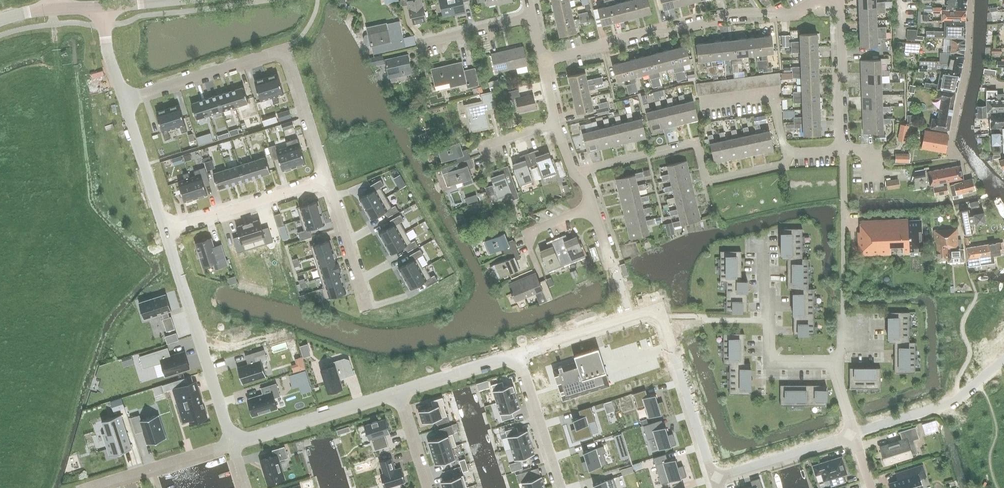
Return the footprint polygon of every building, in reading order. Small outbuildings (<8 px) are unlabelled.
[(426,21),(422,0),(408,0),(407,0),(413,24),(426,21)] [(465,12),(463,2),(469,1),(468,0),(440,0),(443,15),(457,12),(457,14),(465,12)] [(571,7),(569,0),(552,0),(554,11),(571,7)] [(605,6),(598,8),(602,25),(615,22),(610,5),(609,0),(604,0),(605,6)] [(639,16),(635,0),(629,0),(622,2),(627,19),(639,16)] [(639,16),(651,12),(648,0),(635,0),(639,16)] [(676,6),(674,0),(661,0),(663,9),(676,6)] [(885,7),(885,2),(876,2),(876,0),(859,0),(859,8),(885,7)] [(947,8),(966,10),(966,0),(948,0),(947,8)] [(615,22),(627,19),(622,2),(610,5),(615,22)] [(571,7),(554,11),(557,23),(574,20),(571,7)] [(859,21),(877,20),(876,13),(885,13),(885,7),(859,8),(859,21)] [(966,10),(943,9),(943,7),(933,7),(933,11),(933,13),(942,13),(941,21),(944,21),(963,21),(965,21),(966,10)] [(574,20),(557,23),(560,36),(576,32),(574,20)] [(860,33),(886,32),(886,27),(877,27),(877,20),(859,21),(860,33)] [(405,47),(400,21),(367,28),(369,34),(365,35),(364,38),(365,43),(367,46),(371,45),(373,54),(405,47)] [(932,37),(952,37),(963,38),(965,38),(965,32),(966,32),(966,29),(965,29),(965,21),(963,21),(944,21),(944,31),(933,31),(932,37)] [(923,40),(923,36),(917,35),(918,30),(907,29),(907,39),(917,40),(923,40)] [(886,38),(886,32),(860,33),(860,46),(877,46),(877,38),(886,38)] [(791,42),(791,47),(818,46),(817,33),(800,34),(800,41),(791,42)] [(789,41),(789,34),(781,35),(782,46),(790,45),(790,41),(789,41)] [(772,36),(759,37),(761,54),(762,60),(767,60),(766,54),(774,53),(772,36)] [(748,56),(761,54),(759,37),(747,38),(748,56)] [(940,62),(949,62),(951,54),(951,52),(964,53),(965,38),(963,38),(952,37),(951,45),(947,45),(947,52),(940,52),(940,62)] [(747,38),(734,40),(737,63),(741,62),(741,57),(748,56),(747,38)] [(737,63),(734,40),(722,41),(723,58),(731,58),(732,64),(737,63)] [(716,59),(723,58),(722,41),(709,43),(712,66),(717,65),(716,59)] [(696,44),(698,61),(706,60),(707,66),(712,66),(709,43),(696,44)] [(919,53),(920,44),(906,43),(905,54),(909,55),(910,52),(919,53)] [(679,71),(684,70),(682,64),(690,62),(686,45),(673,49),(679,71)] [(818,46),(791,47),(791,53),(801,52),(801,59),(818,59),(818,46)] [(522,47),(492,54),(496,72),(526,65),(522,47)] [(666,68),(673,66),(675,72),(679,71),(673,49),(661,52),(666,68)] [(655,77),(660,76),(658,70),(666,68),(661,52),(649,55),(655,77)] [(960,73),(964,55),(951,54),(949,62),(940,62),(939,63),(940,63),(930,63),(930,70),(941,70),(960,73)] [(371,66),(377,65),(376,63),(384,61),(382,55),(369,58),(371,66)] [(389,83),(398,81),(397,77),(411,73),(407,55),(385,59),(388,71),(386,72),(389,83)] [(641,75),(649,73),(650,79),(655,77),(649,55),(637,58),(641,75)] [(629,78),(631,84),(635,83),(634,77),(641,75),(637,58),(625,61),(629,78)] [(881,72),(881,70),(881,63),(889,63),(889,58),(880,59),(880,60),(861,60),(861,73),(881,72)] [(818,71),(818,59),(801,59),(801,66),(792,67),(792,72),(818,71)] [(464,71),(462,61),(431,68),(434,85),(450,82),(451,87),(467,83),(468,88),(479,85),(475,68),(464,71)] [(617,81),(629,78),(625,61),(612,65),(617,81)] [(881,84),(881,83),(881,75),(889,75),(889,70),(881,70),(881,72),(861,73),(862,85),(881,84)] [(959,81),(960,73),(941,70),(939,84),(933,83),(925,82),(924,87),(938,89),(938,88),(953,91),(956,91),(958,81),(959,81)] [(818,71),(792,72),(792,73),(792,78),(801,77),(802,84),(819,84),(818,71)] [(594,83),(593,79),(587,80),(585,72),(568,76),(571,88),(594,83)] [(272,98),(274,104),(279,102),(277,96),(284,94),(277,74),(266,77),(272,98)] [(261,101),(272,98),(266,77),(254,81),(261,101)] [(500,88),(497,80),(489,82),(491,90),(500,88)] [(882,96),(882,95),(882,87),(890,87),(890,82),(881,83),(881,84),(862,85),(862,97),(882,96)] [(591,97),(589,90),(595,89),(595,88),(594,83),(571,88),(574,101),(591,97)] [(793,92),(793,97),(819,96),(819,84),(802,84),(802,92),(793,92)] [(230,91),(235,107),(248,103),(244,87),(230,91)] [(956,91),(953,91),(938,88),(938,89),(936,98),(941,99),(938,119),(933,118),(931,128),(949,131),(952,114),(953,108),(956,91)] [(519,89),(505,92),(507,100),(516,98),(519,112),(536,108),(533,94),(521,97),(519,89)] [(1003,111),(1003,98),(1003,94),(996,94),(996,90),(986,90),(987,105),(987,111),(990,111),(1003,111)] [(217,95),(222,111),(235,107),(230,91),(217,95)] [(471,130),(488,126),(485,110),(496,108),(493,91),(482,93),(484,103),(466,106),(471,130)] [(882,108),(882,107),(882,100),(890,99),(890,94),(882,95),(882,96),(862,97),(863,109),(882,108)] [(204,99),(209,115),(222,111),(217,95),(204,99)] [(681,103),(686,122),(698,120),(693,101),(685,103),(683,95),(679,96),(680,103),(681,103)] [(793,97),(793,99),(793,103),(802,103),(803,110),(820,109),(819,96),(793,97)] [(591,97),(574,101),(577,113),(593,109),(591,97)] [(681,103),(680,103),(681,104),(673,106),(671,98),(667,99),(669,106),(670,106),(674,125),(686,122),(681,103)] [(191,103),(196,119),(209,115),(204,99),(191,103)] [(670,106),(669,106),(669,107),(662,108),(660,100),(655,102),(657,109),(658,109),(663,128),(674,125),(670,106)] [(658,109),(657,109),(657,110),(650,111),(648,103),(644,105),(646,113),(651,131),(663,128),(658,109)] [(608,106),(599,108),(596,109),(598,115),(609,112),(608,106)] [(883,120),(883,119),(882,112),(890,111),(890,106),(882,107),(882,108),(863,109),(863,121),(883,120)] [(179,107),(168,110),(174,129),(180,127),(182,133),(187,131),(179,107)] [(794,122),(820,121),(820,109),(803,110),(803,117),(794,117),(794,122)] [(168,131),(174,129),(168,110),(157,114),(165,140),(170,138),(168,131)] [(280,121),(291,117),(289,110),(277,113),(280,121)] [(1003,127),(1003,111),(990,111),(990,117),(991,131),(1000,131),(1000,127),(1003,127)] [(630,121),(634,140),(646,137),(642,119),(633,121),(631,112),(628,113),(627,114),(629,121),(630,121)] [(755,125),(767,122),(765,114),(753,117),(755,125)] [(630,121),(629,121),(629,122),(622,124),(620,115),(615,117),(617,124),(618,124),(623,143),(634,140),(630,121)] [(618,124),(617,124),(617,125),(610,126),(608,118),(603,119),(605,127),(606,127),(611,146),(623,143),(618,124)] [(883,120),(863,121),(863,133),(883,132),(883,124),(891,124),(891,118),(883,119),(883,120)] [(292,120),(281,124),(283,130),(294,126),(292,120)] [(606,127),(605,127),(605,128),(598,129),(596,121),(592,122),(593,130),(595,130),(599,149),(611,146),(606,127)] [(820,121),(794,122),(794,124),(794,128),(803,128),(804,135),(821,134),(820,121)] [(595,130),(593,130),(587,132),(585,124),(580,125),(582,134),(583,133),(587,152),(599,149),(595,130)] [(907,142),(909,126),(900,124),(897,140),(907,142)] [(757,133),(762,152),(774,150),(770,131),(761,132),(760,125),(755,126),(756,133),(757,133)] [(757,133),(756,133),(750,135),(748,127),(743,128),(744,136),(746,136),(750,155),(762,152),(757,133)] [(1000,131),(1000,132),(991,132),(992,144),(1001,144),(1001,151),(1003,151),(1003,127),(1000,127),(1000,131)] [(746,136),(744,136),(738,137),(736,130),(731,131),(733,139),(734,138),(738,157),(750,155),(746,136)] [(945,152),(948,134),(925,130),(922,148),(945,152)] [(95,133),(75,139),(75,140),(75,139),(78,149),(98,143),(95,133)] [(734,138),(733,139),(726,140),(724,133),(719,134),(721,141),(722,141),(726,160),(738,157),(734,138)] [(722,141),(721,141),(714,142),(713,135),(707,136),(708,139),(709,143),(709,145),(710,144),(714,162),(726,160),(722,141)] [(285,141),(287,147),(288,147),(294,167),(306,164),(297,138),(285,141)] [(52,141),(43,143),(47,157),(56,154),(52,141)] [(458,163),(470,158),(467,149),(462,151),(459,142),(437,149),(442,162),(456,157),(458,162),(458,163)] [(43,143),(34,146),(39,160),(47,157),(43,143)] [(98,143),(78,149),(82,160),(101,153),(98,143)] [(34,146),(26,149),(30,162),(39,160),(34,146)] [(287,147),(276,151),(283,171),(294,167),(288,147),(287,147)] [(26,149),(17,152),(21,165),(30,162),(26,149)] [(529,153),(533,165),(538,163),(543,178),(556,173),(548,151),(540,154),(538,150),(529,153)] [(101,153),(82,160),(85,169),(84,169),(84,170),(105,163),(104,163),(101,153)] [(528,167),(533,165),(529,153),(520,156),(521,161),(512,164),(520,186),(533,181),(528,167)] [(909,162),(909,153),(896,153),(896,162),(909,162)] [(56,154),(47,157),(51,170),(60,167),(56,154)] [(181,155),(172,158),(174,164),(183,161),(181,155)] [(47,157),(39,160),(43,173),(51,170),(47,157)] [(252,161),(257,177),(270,172),(265,157),(252,161)] [(458,163),(458,162),(457,162),(456,159),(445,163),(446,166),(441,168),(447,187),(462,181),(464,186),(474,182),(469,169),(474,167),(470,158),(458,163)] [(39,160),(30,162),(34,176),(43,173),(39,160)] [(204,162),(207,170),(213,168),(211,160),(204,162)] [(239,165),(244,181),(257,177),(252,161),(239,165)] [(669,177),(689,173),(686,161),(666,165),(668,174),(661,175),(662,180),(670,178),(669,177)] [(30,162),(21,165),(26,178),(34,176),(30,162)] [(226,169),(231,185),(244,181),(239,165),(226,169)] [(489,172),(494,184),(497,193),(499,199),(517,192),(508,165),(489,172)] [(963,178),(961,165),(927,172),(930,185),(933,184),(934,188),(944,186),(943,182),(963,178)] [(196,198),(207,195),(199,169),(194,170),(195,176),(190,178),(189,178),(196,198)] [(213,173),(218,189),(231,185),(226,169),(213,173)] [(190,178),(188,172),(183,174),(184,180),(178,182),(184,202),(196,198),(189,178),(190,178)] [(616,179),(618,191),(638,186),(637,185),(636,178),(644,176),(643,172),(634,174),(634,175),(616,179)] [(669,177),(670,178),(671,185),(664,187),(665,192),(672,190),(672,189),(692,184),(689,173),(669,177)] [(400,174),(392,178),(395,183),(403,179),(400,174)] [(959,193),(975,189),(972,178),(950,184),(953,195),(959,193)] [(373,190),(359,199),(365,209),(386,197),(380,187),(384,185),(381,179),(370,185),(373,190)] [(887,189),(898,187),(896,179),(886,180),(887,189)] [(640,198),(640,197),(638,190),(646,188),(645,183),(637,185),(638,186),(618,191),(621,203),(640,198)] [(488,196),(497,193),(494,184),(485,187),(488,196)] [(672,189),(672,190),(674,197),(666,199),(668,204),(675,202),(675,201),(695,196),(692,184),(672,189)] [(934,188),(935,195),(948,193),(947,185),(944,186),(934,188)] [(113,188),(92,194),(92,195),(93,195),(96,204),(115,198),(112,189),(113,188)] [(488,197),(486,191),(478,194),(480,200),(488,197)] [(643,210),(643,209),(641,202),(649,200),(648,195),(640,197),(640,198),(621,203),(624,214),(643,210)] [(675,201),(675,202),(677,209),(669,211),(670,215),(678,214),(678,212),(698,208),(695,196),(675,201)] [(386,197),(365,209),(371,219),(385,211),(388,216),(398,210),(395,205),(391,207),(386,197)] [(115,198),(96,204),(99,215),(119,209),(115,198)] [(318,201),(297,208),(301,219),(321,212),(318,201)] [(646,222),(645,220),(644,213),(652,212),(651,207),(643,209),(643,210),(624,214),(627,226),(646,222)] [(678,212),(678,214),(680,220),(672,222),(673,227),(682,225),(681,224),(700,220),(698,208),(678,212)] [(119,209),(99,215),(102,225),(122,219),(122,218),(119,209)] [(964,233),(973,231),(971,224),(975,223),(975,225),(985,223),(984,213),(973,215),(974,219),(970,219),(968,210),(960,211),(964,233)] [(304,230),(298,232),(300,240),(312,236),(309,229),(325,224),(321,212),(301,219),(304,230)] [(280,213),(274,215),(278,226),(284,224),(280,213)] [(393,225),(379,233),(384,244),(405,232),(400,222),(403,220),(400,214),(390,220),(393,225)] [(627,226),(630,238),(649,233),(647,225),(655,223),(654,218),(645,220),(646,222),(627,226)] [(259,219),(248,223),(255,247),(273,241),(268,227),(262,229),(259,219)] [(921,220),(908,221),(908,219),(860,221),(860,231),(858,232),(859,255),(873,254),(891,253),(891,247),(902,246),(902,252),(910,252),(910,250),(922,249),(921,220)] [(239,236),(233,238),(238,252),(255,247),(248,223),(236,226),(239,236)] [(782,244),(803,244),(803,228),(782,228),(782,244)] [(957,242),(957,239),(957,229),(934,230),(934,244),(936,244),(937,260),(948,260),(948,262),(947,247),(958,247),(957,242)] [(405,232),(384,244),(390,254),(404,246),(407,251),(418,245),(415,240),(411,242),(405,232)] [(505,254),(516,249),(513,240),(508,241),(504,233),(483,241),(488,254),(502,248),(505,254)] [(566,263),(567,262),(572,261),(572,262),(585,257),(576,236),(567,239),(566,235),(556,239),(566,263)] [(25,236),(14,239),(20,258),(31,255),(25,236)] [(213,262),(215,268),(227,264),(221,245),(214,247),(211,238),(196,243),(198,250),(196,251),(198,257),(200,257),(203,266),(213,262)] [(567,264),(567,262),(566,263),(556,239),(547,243),(548,247),(540,250),(549,272),(567,264)] [(330,240),(310,246),(314,257),(333,251),(330,240)] [(0,243),(0,265),(10,262),(4,242),(0,243)] [(1002,253),(1000,242),(966,247),(969,264),(980,262),(980,263),(995,261),(994,255),(1002,253)] [(803,259),(803,258),(803,244),(782,244),(782,259),(788,259),(803,259)] [(948,262),(964,261),(963,249),(962,249),(958,249),(958,247),(947,247),(948,262)] [(412,260),(398,268),(404,278),(423,268),(417,258),(423,254),(420,249),(409,255),(412,260)] [(516,249),(505,254),(507,259),(492,265),(498,278),(520,269),(516,260),(520,258),(516,249)] [(333,251),(314,257),(317,267),(336,261),(336,260),(333,251)] [(721,266),(742,266),(742,251),(721,251),(721,266)] [(788,274),(809,274),(809,258),(803,258),(803,259),(788,259),(788,274)] [(336,261),(317,267),(320,277),(340,271),(340,272),(337,260),(336,260),(336,261)] [(423,268),(404,278),(410,289),(424,281),(427,286),(437,280),(434,275),(431,277),(425,266),(423,268)] [(742,281),(742,266),(721,266),(721,282),(726,282),(726,281),(742,281)] [(573,278),(578,276),(576,269),(570,272),(573,278)] [(340,271),(320,277),(323,287),(323,288),(343,282),(340,272),(340,271)] [(539,282),(535,273),(509,284),(515,300),(534,292),(540,304),(546,301),(544,297),(551,294),(545,280),(539,282)] [(809,289),(809,288),(809,274),(788,274),(788,289),(794,289),(809,289)] [(726,296),(747,296),(747,281),(742,281),(726,281),(726,282),(726,296)] [(323,287),(321,288),(325,299),(346,292),(343,282),(323,288),(323,287)] [(794,304),(815,304),(815,288),(809,288),(809,289),(794,289),(794,304)] [(163,318),(162,319),(166,331),(175,328),(171,316),(169,316),(168,312),(171,311),(166,293),(138,302),(139,303),(142,301),(148,318),(162,314),(163,318)] [(747,296),(726,296),(726,312),(747,312),(747,296)] [(794,319),(815,319),(815,304),(794,304),(794,319)] [(888,327),(909,327),(909,312),(888,312),(888,327)] [(815,319),(794,319),(794,334),(815,334),(815,319)] [(909,342),(909,341),(909,327),(888,327),(888,343),(894,343),(894,342),(909,342)] [(178,340),(176,333),(165,336),(167,344),(178,340)] [(724,349),(745,349),(745,333),(724,333),(724,349)] [(894,357),(915,357),(915,341),(909,341),(909,342),(894,342),(894,343),(894,357)] [(307,344),(300,347),(303,358),(311,356),(307,344)] [(168,347),(139,356),(143,368),(161,363),(166,376),(189,368),(184,351),(170,356),(168,347)] [(576,361),(553,369),(563,400),(609,385),(605,372),(606,372),(600,354),(598,347),(592,349),(574,355),(576,361)] [(238,367),(237,367),(242,384),(243,384),(243,383),(265,376),(265,377),(266,377),(261,361),(267,359),(265,352),(264,349),(249,353),(252,363),(248,364),(238,367)] [(745,364),(745,363),(745,349),(724,349),(724,364),(730,364),(745,364)] [(301,366),(293,369),(294,372),(305,368),(301,357),(298,358),(301,366)] [(915,357),(894,357),(894,372),(915,372),(915,357)] [(330,366),(321,370),(328,392),(342,388),(339,379),(338,375),(346,372),(342,359),(329,363),(330,366)] [(730,379),(751,379),(751,363),(745,363),(745,364),(730,364),(730,379)] [(850,388),(866,388),(866,367),(850,367),(850,388)] [(866,367),(866,388),(881,388),(881,367),(866,367)] [(306,374),(290,379),(293,387),(299,385),(308,383),(306,374)] [(186,377),(169,383),(171,389),(174,388),(188,384),(186,377)] [(751,379),(730,379),(730,394),(751,394),(751,379)] [(496,402),(516,396),(513,384),(504,387),(502,381),(490,385),(496,402)] [(263,395),(247,400),(252,415),(262,412),(262,413),(269,411),(268,410),(277,408),(274,398),(280,396),(276,383),(261,388),(263,395)] [(188,384),(174,388),(180,409),(186,408),(190,423),(207,417),(199,393),(192,395),(189,384),(188,384)] [(781,405),(796,405),(796,384),(781,384),(781,405)] [(796,405),(811,405),(811,384),(796,384),(796,405)] [(811,384),(811,405),(827,405),(827,384),(811,384)] [(645,389),(633,393),(637,407),(644,405),(648,418),(666,412),(662,401),(658,402),(655,394),(647,396),(645,389)] [(7,418),(5,409),(8,408),(4,395),(0,396),(0,421),(7,418)] [(520,408),(516,396),(496,402),(502,420),(514,417),(512,411),(520,408)] [(433,407),(418,411),(422,423),(447,416),(443,404),(444,404),(442,397),(431,401),(433,407)] [(121,398),(110,401),(113,410),(124,407),(121,398)] [(575,428),(571,429),(574,440),(592,435),(588,422),(595,420),(591,406),(578,410),(580,417),(573,419),(575,428)] [(121,415),(101,421),(105,432),(102,433),(109,456),(132,449),(121,415)] [(139,415),(130,418),(135,433),(143,430),(147,443),(147,444),(166,438),(166,437),(165,438),(158,415),(141,420),(139,415)] [(385,418),(364,425),(368,440),(371,439),(375,450),(388,446),(384,434),(390,433),(385,418)] [(924,423),(926,429),(936,426),(934,420),(924,423)] [(655,421),(643,425),(647,439),(649,439),(654,437),(657,446),(658,450),(676,444),(672,433),(668,434),(665,426),(662,427),(658,428),(656,422),(655,421)] [(919,438),(915,426),(898,432),(899,432),(902,440),(880,447),(885,464),(912,455),(907,439),(909,438),(910,441),(919,438)] [(442,437),(428,441),(431,453),(452,447),(456,445),(453,434),(454,434),(452,427),(440,431),(442,437)] [(510,448),(531,442),(527,430),(518,433),(517,427),(505,430),(510,448)] [(622,433),(614,436),(617,445),(625,443),(622,433)] [(534,454),(531,442),(510,448),(514,460),(534,454)] [(586,460),(581,462),(584,471),(606,464),(603,453),(605,453),(603,445),(583,452),(586,460)] [(274,456),(261,460),(268,484),(284,479),(278,461),(288,458),(284,446),(272,450),(274,456)] [(452,447),(431,453),(435,465),(455,458),(452,447)] [(665,454),(653,457),(661,484),(686,476),(682,465),(678,467),(675,458),(668,460),(665,454)] [(846,473),(841,457),(828,461),(827,460),(827,461),(813,466),(816,475),(821,473),(824,480),(829,479),(831,486),(830,486),(846,482),(845,481),(842,475),(846,473)] [(384,487),(385,487),(405,482),(400,467),(395,469),(391,458),(379,461),(383,473),(380,474),(384,487)] [(919,478),(925,476),(922,465),(897,473),(899,480),(889,483),(891,487),(922,487),(919,478)] [(632,466),(620,469),(622,475),(634,472),(632,466)] [(521,482),(523,487),(544,487),(545,487),(541,476),(540,476),(533,478),(531,470),(523,472),(526,481),(521,482)] [(440,482),(442,487),(463,487),(465,487),(467,487),(463,475),(440,482)] [(613,478),(593,484),(594,487),(616,487),(613,478)] [(746,487),(763,487),(759,478),(750,480),(752,486),(746,487)]
